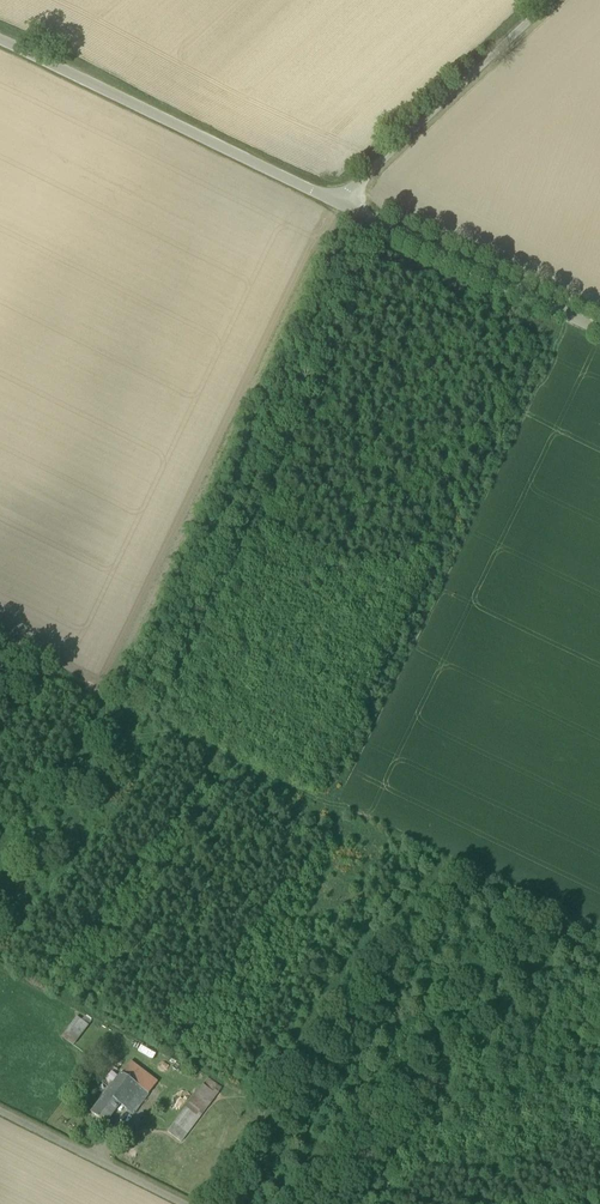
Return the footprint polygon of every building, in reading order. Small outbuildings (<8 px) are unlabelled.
[(62,1036),(74,1045),(90,1024),(77,1014),(62,1036)] [(88,1032),(91,1026),(88,1024),(76,1047),(84,1051),(93,1034),(88,1032)] [(142,1090),(148,1095),(158,1083),(130,1061),(121,1073),(135,1083),(139,1086),(138,1087),(142,1090)] [(105,1123),(119,1104),(135,1083),(121,1073),(91,1112),(105,1123)] [(133,1115),(148,1095),(142,1090),(127,1110),(133,1115)] [(181,1143),(209,1105),(195,1094),(167,1132),(181,1143)]
